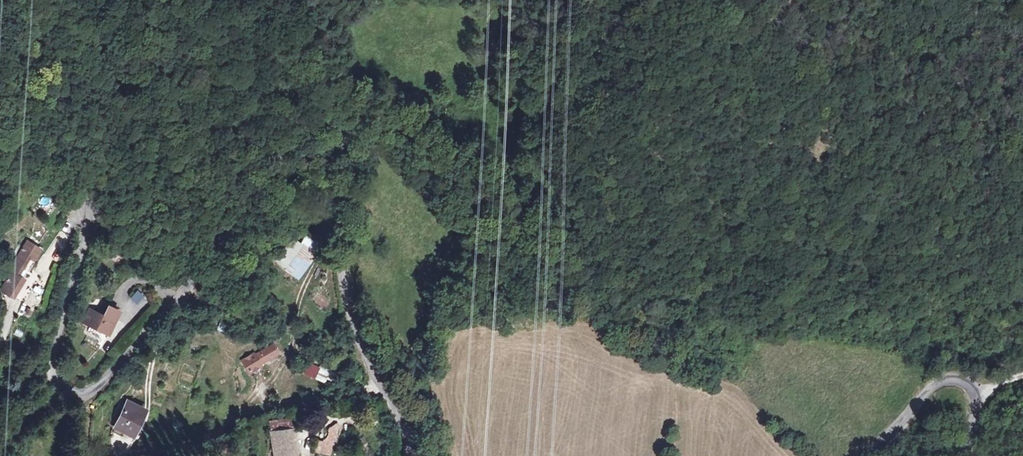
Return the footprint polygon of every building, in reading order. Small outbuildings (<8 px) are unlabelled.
[(43,195),(38,204),(51,210),(55,201),(43,195)] [(325,248),(312,239),(297,261),(310,270),(325,248)] [(43,248),(30,241),(12,270),(15,272),(6,289),(17,296),(21,289),(17,287),(24,276),(21,274),(32,256),(37,259),(43,248)] [(17,287),(21,289),(28,278),(24,276),(17,287)] [(129,297),(141,307),(148,299),(136,289),(129,297)] [(107,300),(102,310),(108,313),(112,304),(107,300)] [(93,307),(86,322),(113,333),(125,310),(112,304),(108,313),(102,310),(93,307)] [(8,337),(13,315),(6,313),(0,335),(8,337)] [(255,352),(242,358),(249,370),(252,368),(257,366),(261,364),(260,362),(279,352),(275,344),(255,354),(255,352)] [(319,365),(318,367),(309,362),(304,372),(323,382),(325,377),(329,370),(319,365)] [(333,373),(329,370),(325,377),(329,380),(333,373)] [(141,410),(126,403),(116,427),(131,433),(133,429),(131,428),(133,423),(135,424),(141,410)] [(269,424),(270,435),(293,431),(291,422),(269,424)] [(270,435),(274,455),(297,455),(293,431),(270,435)] [(333,441),(325,438),(321,447),(328,451),(333,441)]
